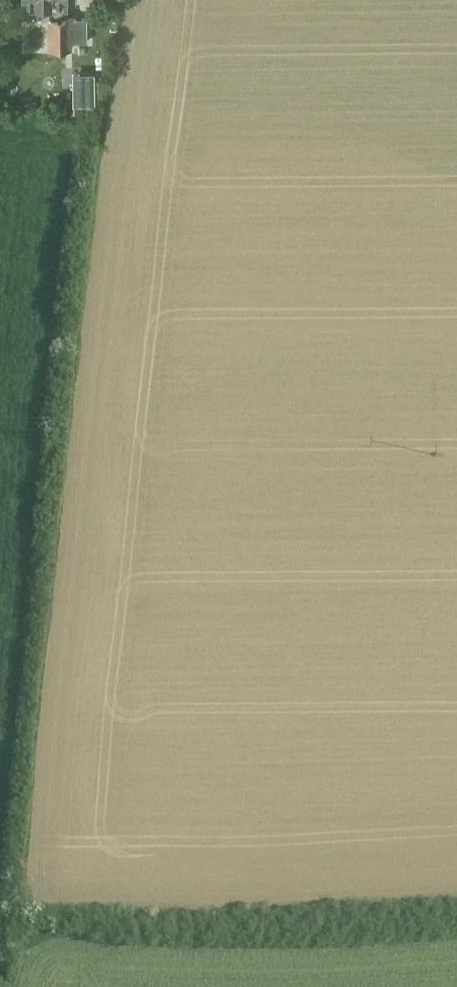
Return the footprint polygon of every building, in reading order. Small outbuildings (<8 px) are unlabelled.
[(48,17),(66,17),(66,0),(22,0),(22,17),(48,17)] [(66,17),(48,17),(48,48),(71,48),(71,41),(87,41),(87,17),(66,17)] [(73,104),(97,103),(96,70),(72,71),(73,104)]
